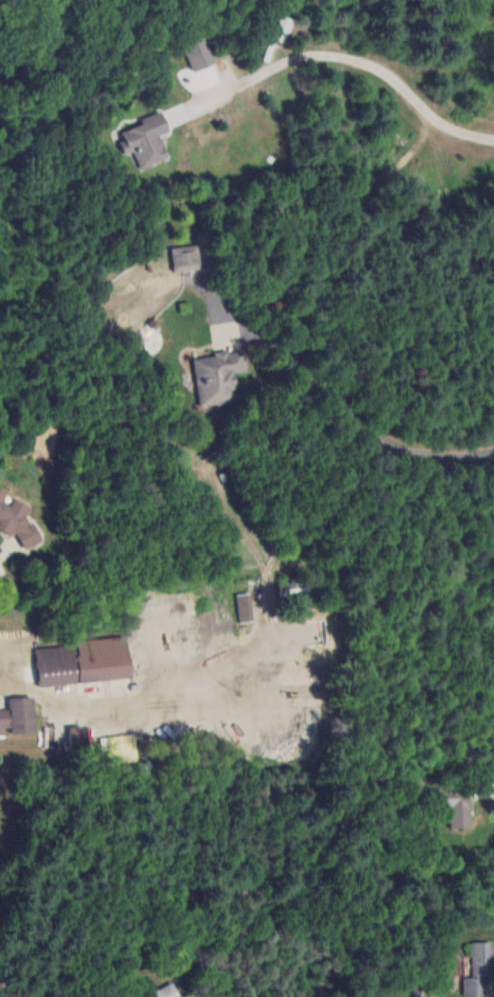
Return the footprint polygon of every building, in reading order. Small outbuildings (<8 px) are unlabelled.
[(215,65),(206,37),(184,44),(193,72),(215,65)] [(161,135),(169,132),(163,114),(118,129),(126,154),(134,151),(140,169),(169,159),(161,135)] [(202,270),(199,241),(172,243),(174,273),(202,270)] [(247,373),(245,352),(194,357),(199,407),(238,404),(235,375),(247,373)] [(9,494),(10,492),(0,486),(0,529),(34,547),(42,531),(23,521),(31,506),(9,494)] [(129,650),(75,655),(74,645),(36,649),(39,686),(132,678),(129,650)] [(34,697),(10,698),(10,710),(0,710),(0,730),(12,729),(13,733),(36,732),(34,697)] [(451,808),(451,829),(472,829),(471,789),(427,790),(427,808),(451,808)] [(464,996),(493,996),(493,941),(473,941),(473,977),(464,977),(464,996)] [(174,982),(141,996),(181,996),(174,982)]
